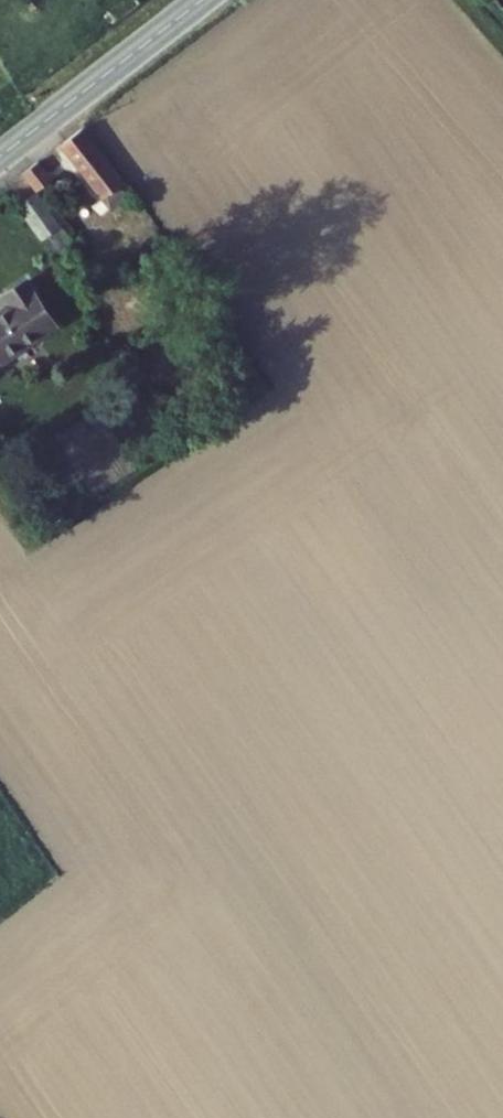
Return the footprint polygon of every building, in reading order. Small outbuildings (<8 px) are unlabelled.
[(62,173),(113,240),(133,226),(81,158),(62,173)] [(25,202),(42,226),(57,214),(39,190),(25,202)] [(62,349),(30,308),(10,323),(16,332),(0,344),(0,395),(62,349)]
